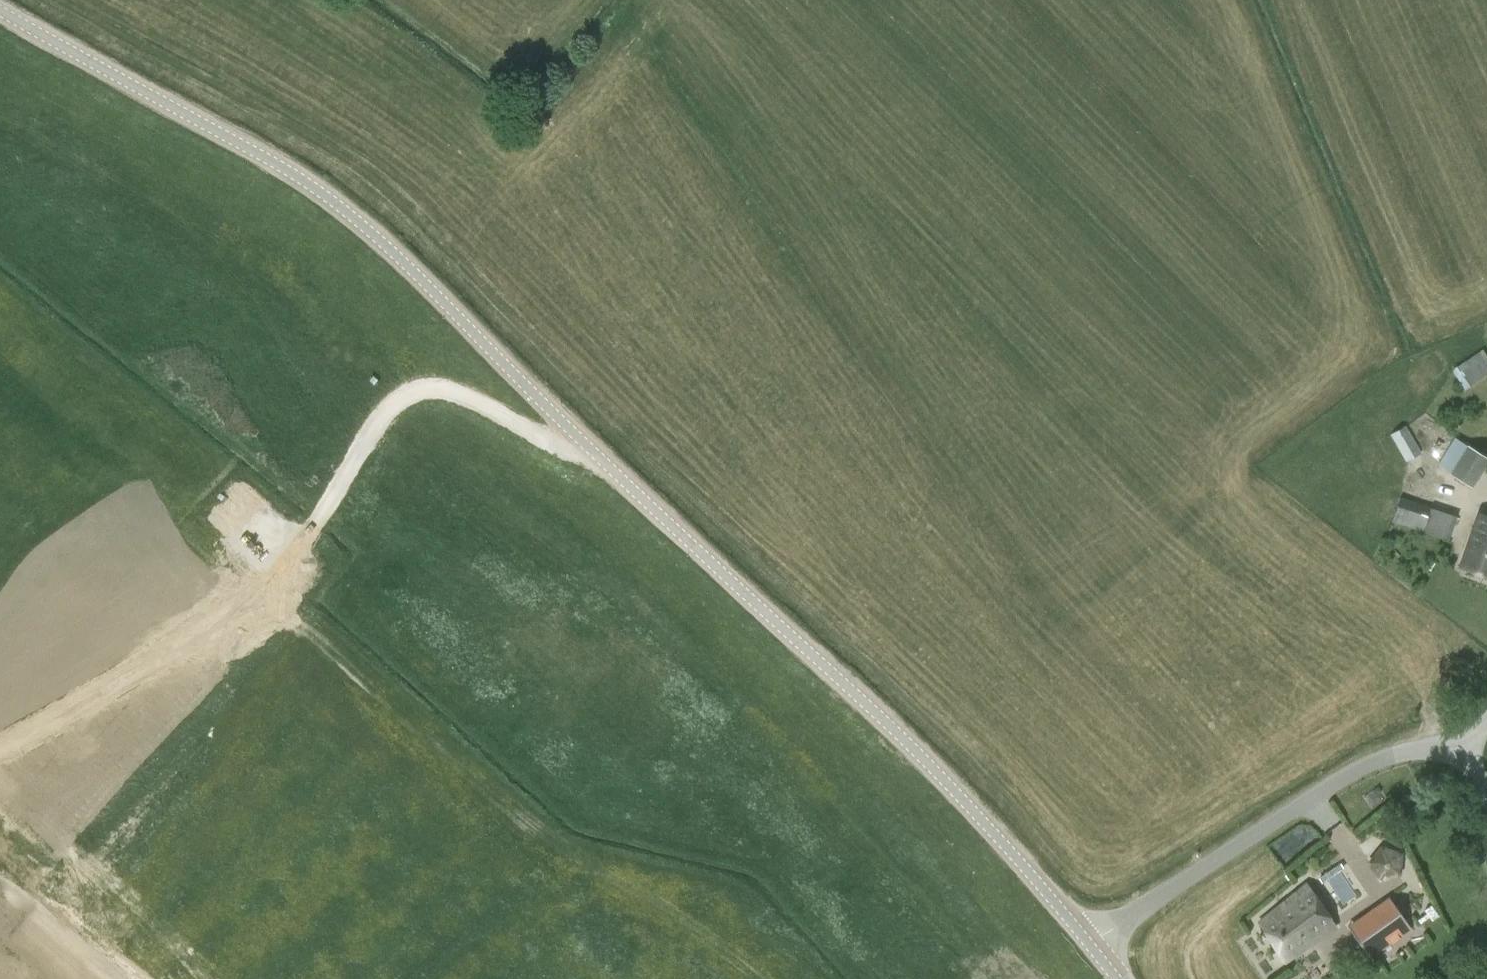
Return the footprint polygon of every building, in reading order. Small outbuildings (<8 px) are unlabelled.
[(1486,374),(1486,358),(1482,351),(1452,370),(1464,389),(1486,374)] [(1390,435),(1405,462),(1421,453),(1405,426),(1390,435)] [(1439,465),(1450,472),(1450,473),(1472,486),(1486,462),(1486,459),(1455,439),(1439,465)] [(1449,540),(1456,518),(1400,498),(1392,521),(1449,540)] [(1479,515),(1462,566),(1486,575),(1486,518),(1479,515)] [(1374,875),(1398,876),(1399,846),(1376,845),(1374,875)] [(1336,864),(1322,875),(1345,903),(1358,892),(1336,864)] [(1305,886),(1282,902),(1283,904),(1260,922),(1286,962),(1335,929),(1317,902),(1305,886)] [(1390,898),(1384,902),(1348,925),(1371,957),(1411,929),(1390,898)]
